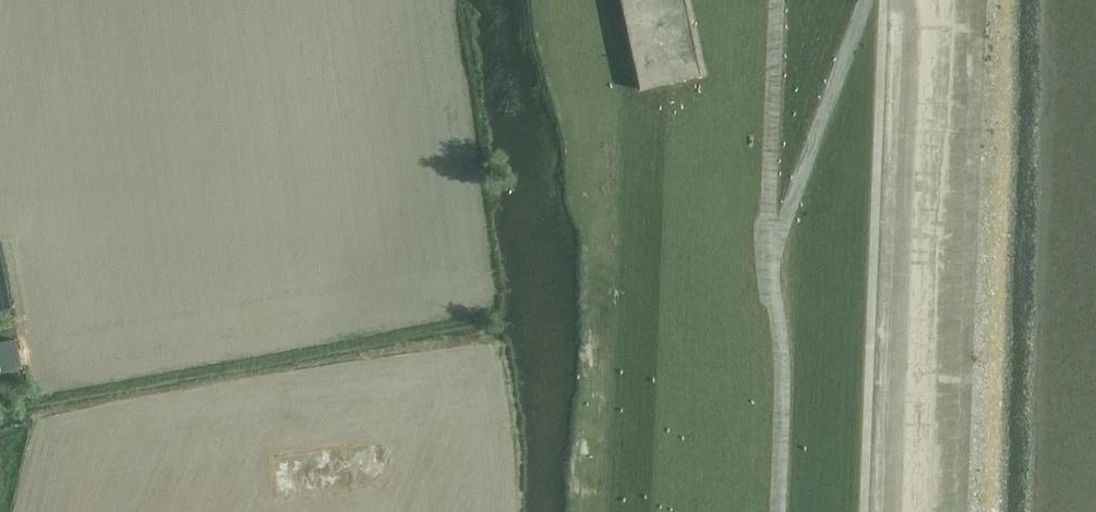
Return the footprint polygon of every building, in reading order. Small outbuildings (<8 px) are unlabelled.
[(691,0),(622,0),(641,90),(708,75),(691,0)] [(0,248),(0,290),(9,289),(0,248)]
